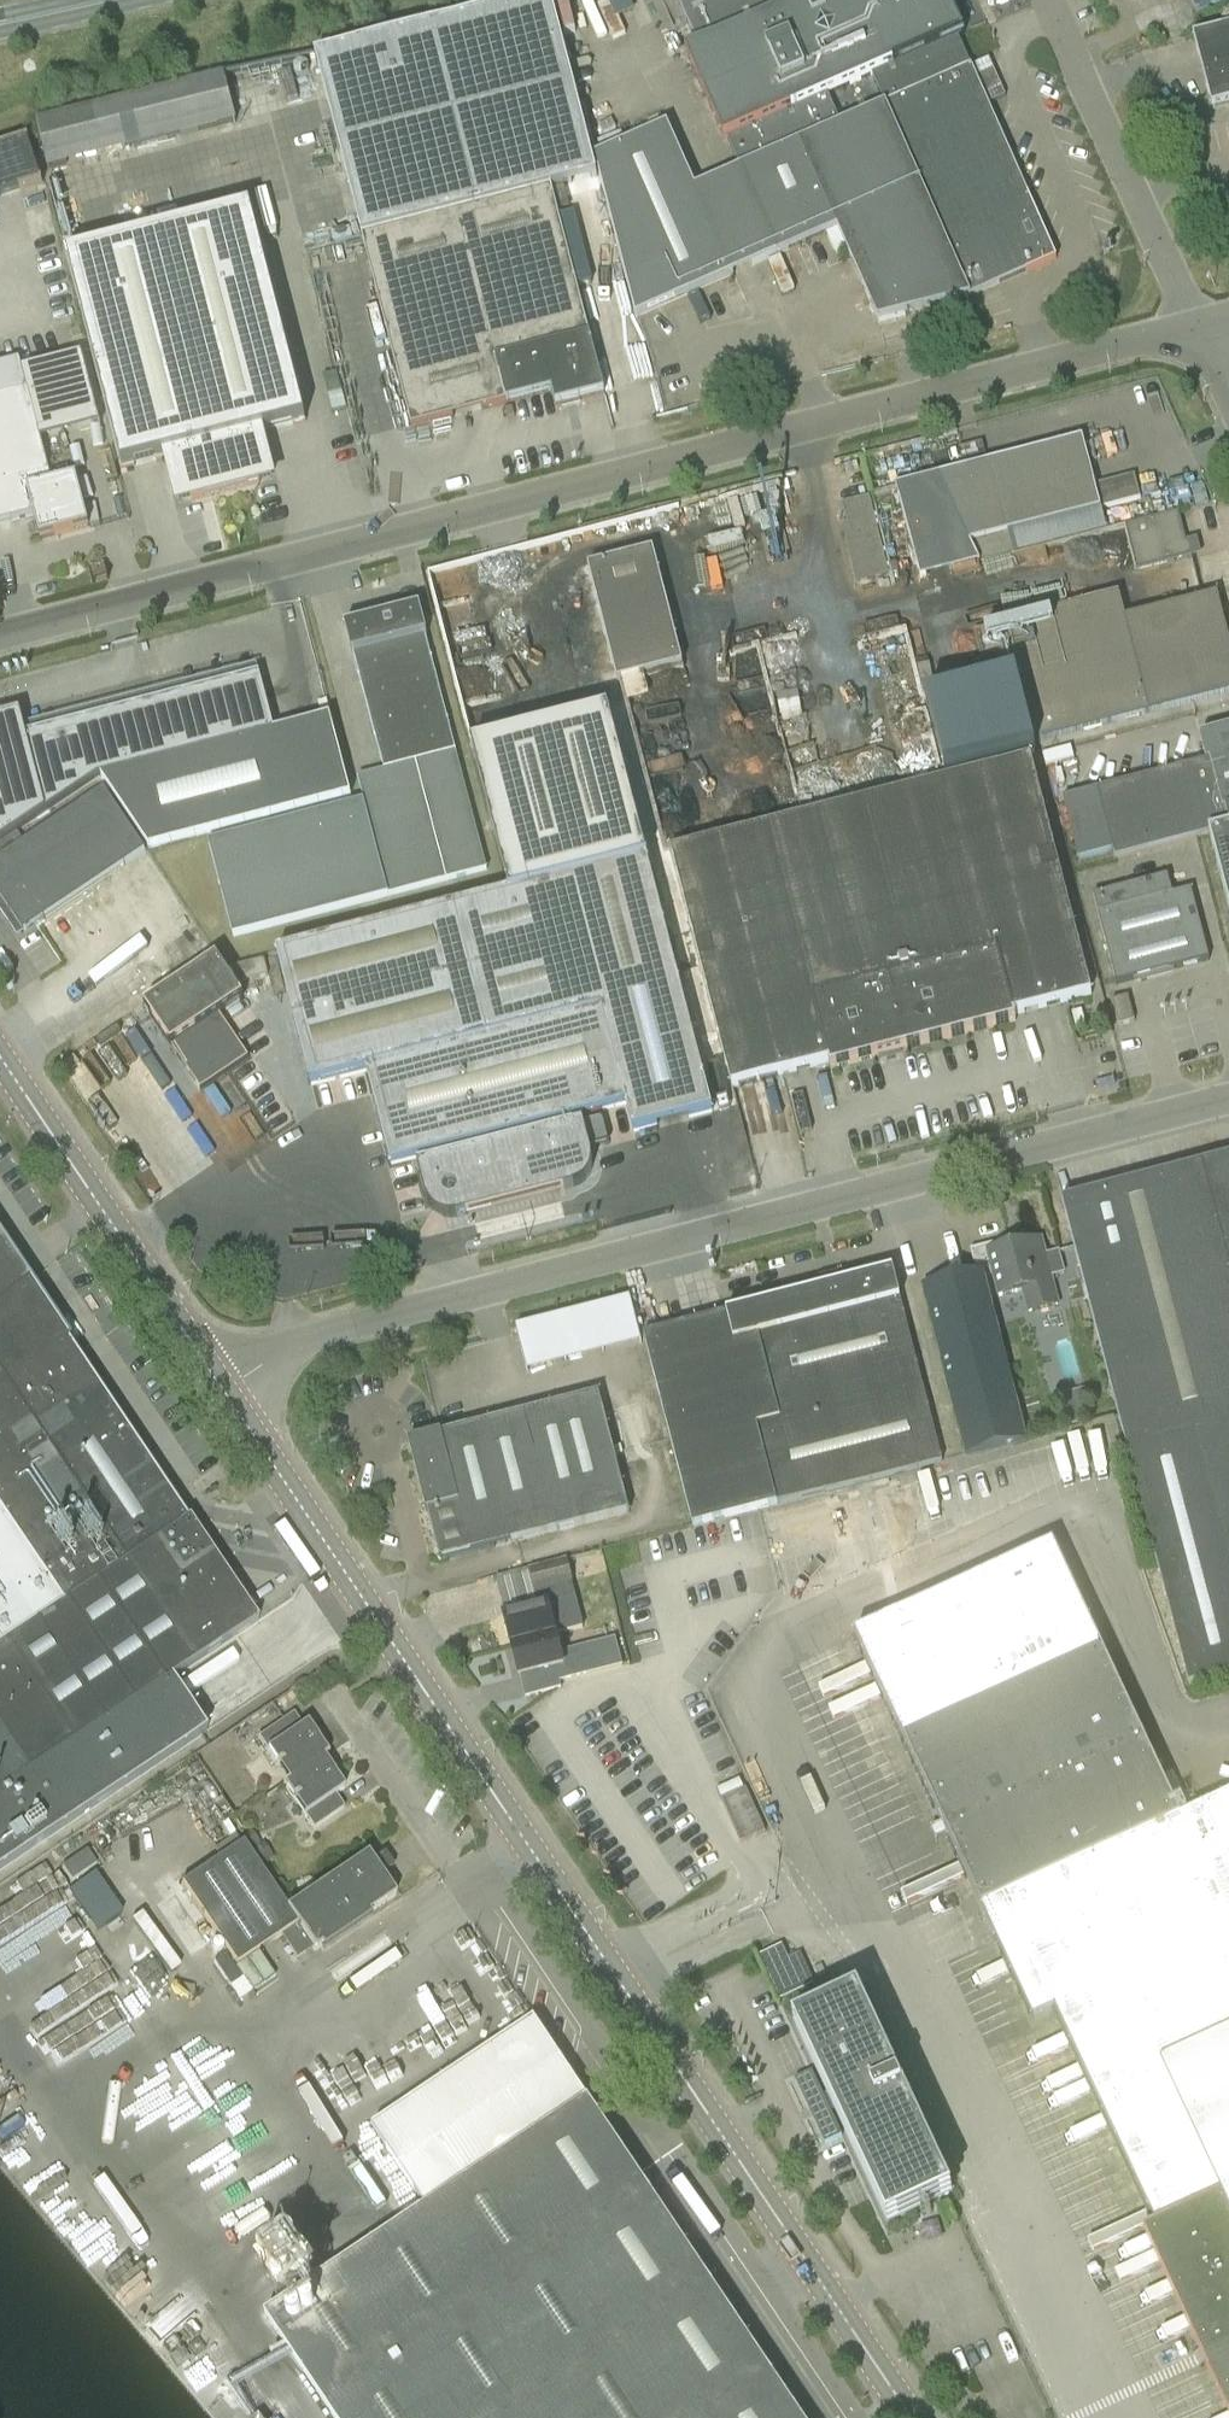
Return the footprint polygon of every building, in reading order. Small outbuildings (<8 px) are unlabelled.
[(315,57),(362,238),(412,429),(552,392),(555,406),(604,394),(557,213),(570,210),(564,189),(552,192),(551,189),(597,177),(551,0),(535,0),(315,57)] [(696,188),(668,124),(594,157),(635,318),(735,275),(777,256),(839,229),(880,320),(971,296),(978,293),(996,286),(1056,259),(981,90),(972,68),(971,67),(958,38),(964,35),(949,0),(676,0),(698,48),(686,53),(725,140),(728,139),(741,169),(738,169),(696,188)] [(1196,14),(1225,0),(1190,0),(1196,14)] [(1212,107),(1228,103),(1228,28),(1194,38),(1212,107)] [(235,121),(224,76),(36,123),(44,152),(48,168),(235,121)] [(28,140),(0,149),(0,198),(42,184),(33,155),(28,140)] [(189,492),(191,500),(198,499),(252,485),(272,480),(270,471),(261,434),(306,422),(252,209),(67,257),(122,470),(144,464),(167,458),(177,495),(189,492)] [(34,516),(40,540),(89,528),(77,479),(53,485),(41,439),(28,392),(0,399),(0,525),(34,516)] [(515,417),(512,408),(505,409),(508,419),(515,417)] [(1004,534),(1101,509),(1140,499),(1134,476),(1095,486),(1083,439),(895,487),(919,580),(1009,557),(1004,534)] [(730,519),(730,516),(752,513),(750,494),(703,499),(705,521),(730,519)] [(847,525),(842,526),(856,584),(889,576),(869,498),(842,505),(847,525)] [(1127,526),(1138,571),(1191,557),(1187,542),(1186,543),(1178,513),(1127,526)] [(618,681),(683,665),(654,550),(588,567),(618,681)] [(1005,626),(1036,743),(1148,714),(1124,620),(1125,619),(1119,596),(1005,626)] [(1125,619),(1124,620),(1148,714),(1228,693),(1228,641),(1217,596),(1125,619)] [(210,844),(236,938),(447,881),(487,870),(419,610),(381,620),(380,618),(345,628),(352,656),(354,655),(384,771),(358,778),(364,802),(210,844)] [(97,779),(145,851),(351,797),(329,717),(299,725),(278,647),(79,699),(87,730),(69,734),(0,780),(0,844),(97,779)] [(634,1133),(714,1112),(674,956),(684,954),(669,897),(660,899),(612,712),(473,747),(512,896),(335,942),(278,957),(314,1089),(368,1074),(391,1165),(626,1105),(634,1133)] [(1202,739),(1208,761),(1063,800),(1079,861),(1113,852),(1115,860),(1209,835),(1228,911),(1228,732),(1202,739)] [(672,854),(732,1089),(829,1064),(830,1070),(1016,1022),(1014,1015),(1091,996),(1031,761),(672,854)] [(104,790),(0,860),(0,898),(24,934),(146,852),(104,790)] [(1093,896),(1116,985),(1209,961),(1191,891),(1173,895),(1168,876),(1093,896)] [(144,1006),(171,1047),(219,1014),(244,998),(217,958),(144,1006)] [(269,977),(266,962),(238,969),(241,984),(269,977)] [(1118,1026),(1135,1022),(1128,997),(1112,1001),(1118,1026)] [(287,1115),(219,1014),(171,1047),(239,1147),(287,1115)] [(442,1217),(453,1219),(466,1215),(574,1188),(587,1180),(592,1168),(592,1157),(583,1122),(417,1165),(427,1202),(432,1211),(442,1217)] [(1062,1201),(1190,1686),(1228,1676),(1228,1157),(1062,1201)] [(249,1628),(249,1629),(258,1623),(189,1520),(187,1522),(67,1343),(69,1342),(0,1238),(0,1869),(204,1733),(170,1681),(249,1628)] [(990,1260),(999,1295),(1022,1290),(1027,1311),(1057,1303),(1041,1240),(1006,1249),(1005,1242),(970,1251),(974,1265),(990,1260)] [(695,1527),(943,1463),(893,1271),(844,1283),(846,1289),(824,1295),(823,1289),(727,1314),(645,1335),(695,1527)] [(1027,1441),(983,1272),(923,1288),(966,1456),(1027,1441)] [(408,1442),(440,1562),(629,1514),(598,1394),(441,1435),(441,1433),(408,1442)] [(1082,1408),(1061,1412),(1064,1424),(1085,1420),(1082,1408)] [(1228,2416),(1228,1796),(1181,1818),(1054,1545),(855,1638),(977,1900),(909,1931),(925,1966),(994,1934),(1035,2022),(1056,2012),(1157,2229),(1145,2234),(1207,2367),(1228,2416)] [(495,1579),(504,1616),(512,1647),(556,1635),(551,1619),(569,1615),(565,1601),(575,1598),(571,1583),(566,1561),(495,1579)] [(559,1682),(562,1682),(622,1666),(618,1652),(591,1658),(588,1645),(560,1652),(556,1635),(512,1647),(520,1677),(555,1668),(559,1682)] [(259,1738),(288,1781),(324,1759),(328,1756),(307,1724),(293,1734),(284,1721),(259,1738)] [(331,1769),(324,1759),(288,1781),(283,1784),(313,1829),(344,1809),(335,1795),(344,1789),(331,1769)] [(241,1843),(180,1885),(219,1943),(206,1952),(230,1988),(241,1980),(251,1994),(274,1978),(257,1951),(287,1931),(291,1938),(300,1932),(314,1952),(395,1897),(369,1858),(367,1856),(286,1910),(241,1843)] [(73,1883),(97,1866),(88,1852),(63,1869),(73,1883)] [(150,1912),(17,1994),(69,2078),(202,1996),(150,1912)] [(782,1946),(757,1958),(778,2005),(816,1987),(800,1955),(789,1960),(782,1946)] [(822,1965),(813,1969),(817,1977),(825,1974),(822,1965)] [(887,2218),(946,2191),(856,1998),(795,2027),(816,2071),(795,2081),(825,2145),(848,2134),(887,2218)] [(588,2101),(268,2314),(337,2417),(801,2417),(588,2101)]
